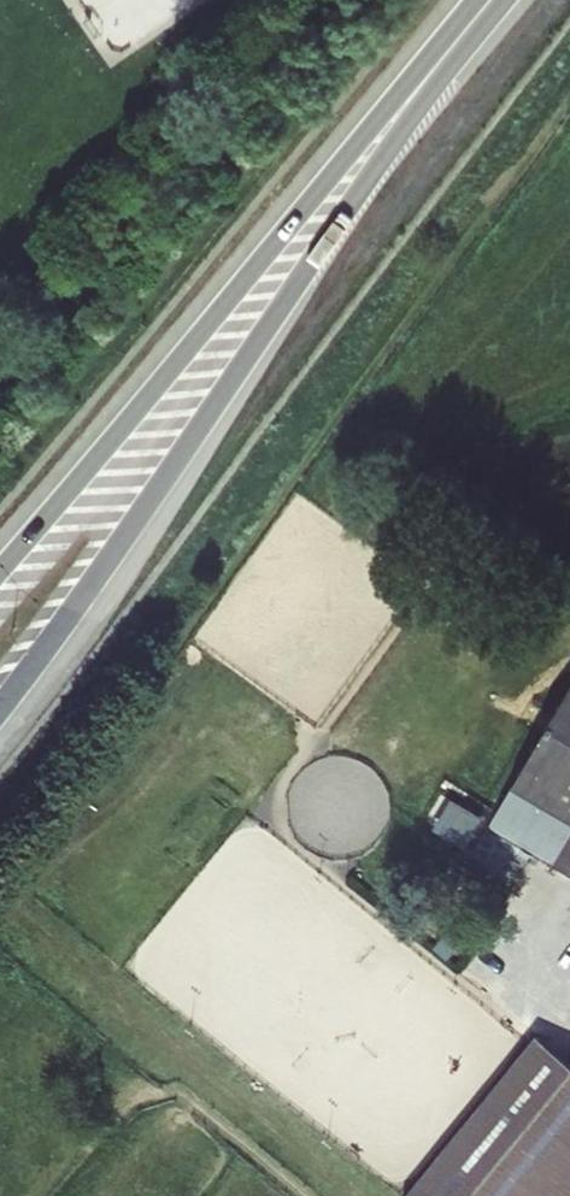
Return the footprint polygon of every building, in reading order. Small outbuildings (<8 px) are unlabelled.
[(512,787),(487,828),(569,876),(569,687),(512,787)] [(442,794),(427,819),(466,842),(481,816),(442,794)] [(405,1195),(569,1195),(569,1064),(535,1035),(405,1195)]
